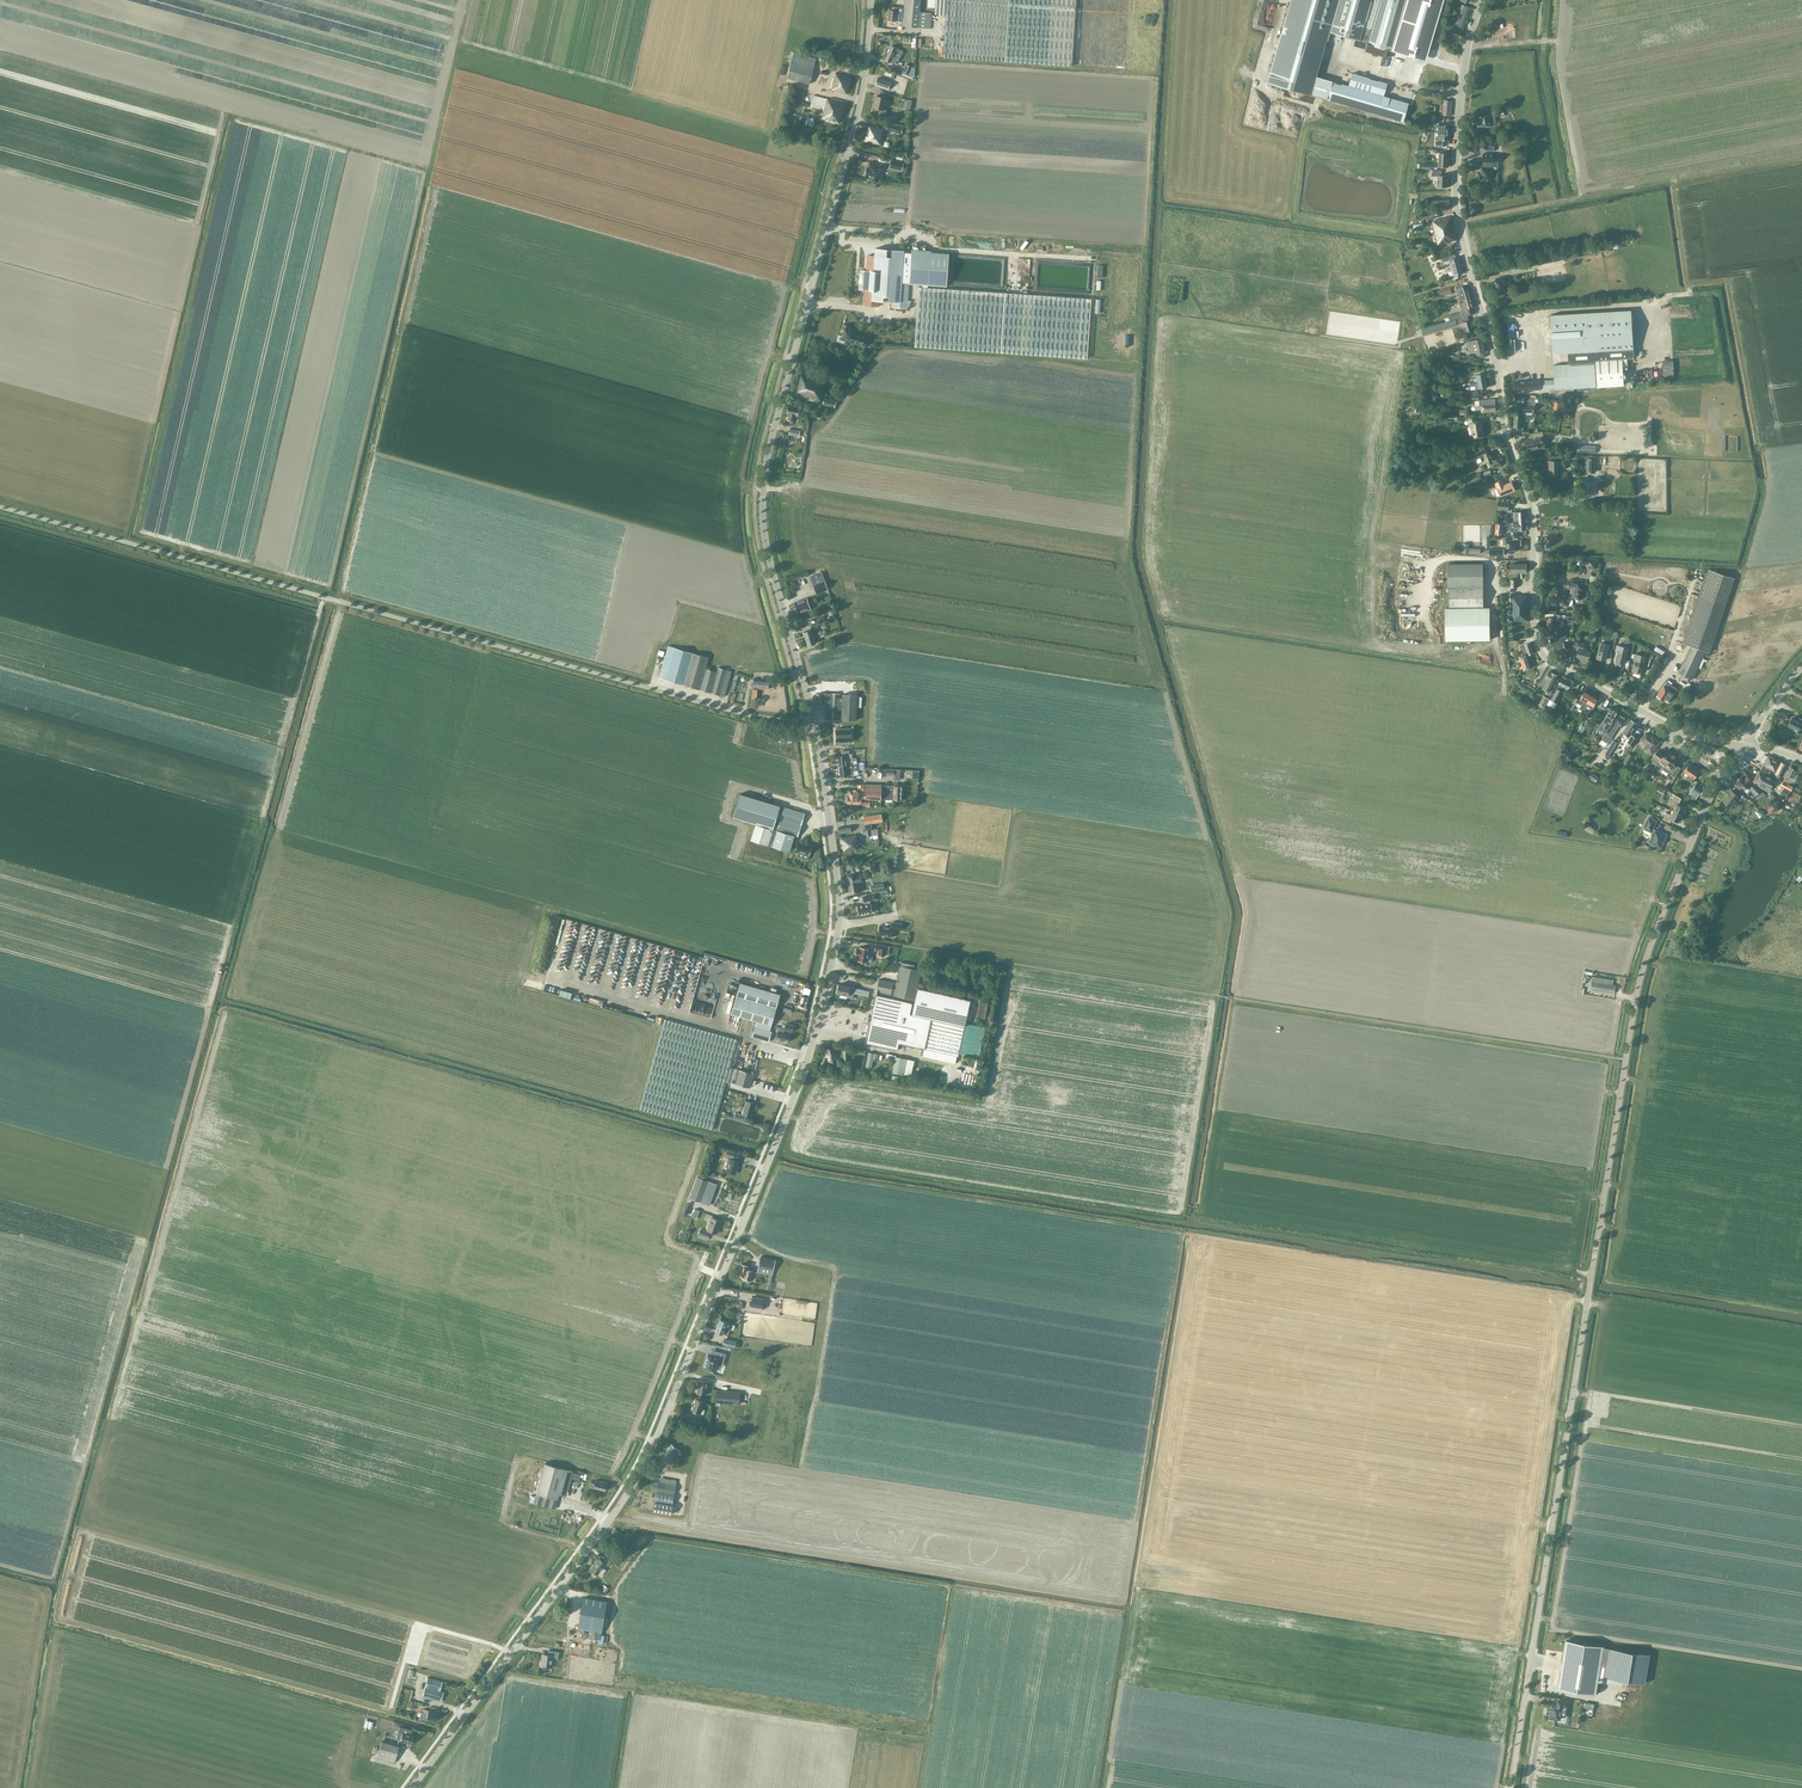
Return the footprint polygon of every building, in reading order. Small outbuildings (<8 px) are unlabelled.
[(904,7),(920,8),(921,0),(904,0),(904,7)] [(929,6),(932,6),(933,2),(935,2),(934,14),(946,15),(944,38),(943,57),(949,58),(998,61),(1004,61),(1059,65),(1071,66),(1075,0),(929,0),(929,6)] [(1268,81),(1326,100),(1332,79),(1317,74),(1328,31),(1367,43),(1367,44),(1391,51),(1393,46),(1410,51),(1410,53),(1406,66),(1397,64),(1395,69),(1405,72),(1403,78),(1410,80),(1413,68),(1415,68),(1414,72),(1422,74),(1423,70),(1422,70),(1427,55),(1426,54),(1440,3),(1436,2),(1437,0),(1290,0),(1268,81)] [(1462,31),(1471,7),(1463,4),(1455,25),(1454,25),(1451,34),(1461,38),(1463,31),(1462,31)] [(894,21),(896,7),(891,7),(890,10),(888,10),(887,20),(894,21)] [(920,12),(920,8),(904,7),(902,25),(914,27),(930,28),(932,13),(920,12)] [(896,48),(891,46),(884,60),(890,63),(895,65),(897,60),(898,61),(903,51),(896,48)] [(816,58),(797,53),(794,52),(787,78),(809,84),(816,58)] [(912,67),(909,65),(906,64),(903,72),(911,75),(914,68),(912,67)] [(827,84),(829,74),(822,72),(820,82),(827,84)] [(847,94),(851,77),(836,73),(832,89),(835,90),(835,91),(847,94)] [(1352,73),(1351,79),(1349,86),(1332,81),(1327,100),(1370,112),(1403,121),(1408,103),(1384,96),(1388,83),(1352,73)] [(890,81),(878,77),(875,85),(887,89),(890,81)] [(832,101),(828,100),(828,99),(813,95),(810,107),(825,111),(823,119),(840,123),(845,102),(832,99),(832,101)] [(886,98),(876,96),(873,107),(883,110),(886,98)] [(1451,115),(1452,100),(1444,99),(1443,114),(1451,115)] [(1497,123),(1496,118),(1495,116),(1500,115),(1499,112),(1491,113),(1492,114),(1490,115),(1490,117),(1480,119),(1481,123),(1478,124),(1479,131),(1492,128),(1491,124),(1497,123)] [(897,126),(888,124),(886,130),(895,132),(897,126)] [(880,144),(884,129),(869,125),(868,130),(867,129),(865,140),(880,144)] [(1448,135),(1448,132),(1439,131),(1439,132),(1438,132),(1438,137),(1436,137),(1436,141),(1435,147),(1443,147),(1443,140),(1448,141),(1448,137),(1448,136),(1448,135)] [(1449,158),(1449,153),(1439,152),(1439,166),(1447,166),(1448,158),(1449,158)] [(1494,154),(1483,153),(1483,167),(1481,167),(1481,174),(1480,174),(1480,181),(1495,181),(1496,180),(1496,176),(1495,175),(1493,175),(1493,165),(1491,164),(1491,162),(1494,162),(1494,154)] [(902,170),(903,163),(891,161),(890,167),(902,170)] [(870,162),(868,168),(867,168),(865,174),(866,174),(878,176),(878,177),(881,164),(881,165),(870,162)] [(1433,176),(1432,180),(1438,180),(1438,187),(1448,187),(1448,176),(1442,176),(1442,170),(1433,170),(1433,176)] [(1433,206),(1450,206),(1449,198),(1432,199),(1433,206)] [(1431,218),(1414,222),(1416,228),(1432,224),(1431,218)] [(1607,244),(1594,247),(1595,254),(1608,251),(1607,244)] [(860,270),(859,289),(865,290),(864,305),(878,306),(879,300),(893,301),(892,307),(907,308),(909,283),(909,284),(946,287),(949,254),(930,252),(930,251),(912,249),(911,253),(904,252),(904,250),(875,248),(874,256),(867,255),(866,271),(860,270)] [(1554,255),(1555,261),(1579,257),(1577,250),(1554,255)] [(1441,258),(1437,259),(1437,263),(1449,260),(1453,276),(1454,276),(1454,277),(1458,276),(1458,275),(1463,273),(1459,257),(1456,258),(1455,254),(1441,258)] [(1539,264),(1537,259),(1515,263),(1516,269),(1539,265),(1539,264)] [(1494,284),(1493,285),(1494,290),(1508,287),(1508,286),(1506,287),(1504,276),(1505,275),(1495,278),(1496,281),(1493,282),(1494,284)] [(1458,289),(1461,301),(1471,298),(1468,289),(1465,290),(1463,284),(1456,286),(1457,290),(1458,289)] [(918,287),(914,347),(1001,352),(1088,358),(1091,299),(1005,293),(918,287)] [(1452,294),(1450,287),(1442,289),(1443,296),(1452,294)] [(1473,307),(1471,298),(1461,301),(1459,301),(1461,307),(1462,311),(1453,314),(1452,314),(1448,315),(1449,320),(1462,316),(1471,314),(1470,309),(1469,309),(1469,308),(1473,307)] [(1541,391),(1548,390),(1555,390),(1556,390),(1557,391),(1559,391),(1559,390),(1596,388),(1596,383),(1597,383),(1597,387),(1624,385),(1623,367),(1627,367),(1627,358),(1634,358),(1631,310),(1550,315),(1553,354),(1570,353),(1571,365),(1554,366),(1555,381),(1540,382),(1515,384),(1516,393),(1541,391)] [(1468,316),(1458,319),(1459,324),(1463,323),(1466,333),(1475,331),(1472,319),(1469,320),(1468,316)] [(1450,321),(1421,329),(1423,333),(1451,325),(1450,321)] [(838,335),(836,341),(845,343),(846,341),(852,343),(865,346),(868,336),(861,335),(861,336),(854,335),(856,329),(848,327),(848,326),(849,326),(843,325),(842,330),(844,330),(842,336),(838,335)] [(1481,357),(1487,355),(1482,338),(1467,342),(1470,353),(1475,352),(1476,354),(1480,353),(1481,357)] [(1468,376),(1470,383),(1486,380),(1485,373),(1476,374),(1477,378),(1471,379),(1471,376),(1468,376)] [(822,392),(825,382),(801,375),(796,393),(820,400),(823,393),(822,392)] [(1487,387),(1486,380),(1470,383),(1470,386),(1478,385),(1479,389),(1487,387)] [(836,402),(836,401),(824,398),(822,404),(834,408),(836,402)] [(1532,398),(1523,398),(1515,398),(1515,405),(1523,405),(1523,406),(1523,412),(1533,413),(1533,406),(1532,406),(1532,398)] [(1479,401),(1475,401),(1475,406),(1479,405),(1481,405),(1482,412),(1495,411),(1495,399),(1479,400),(1479,401)] [(796,415),(797,408),(789,406),(787,414),(788,414),(787,420),(793,421),(794,415),(796,415)] [(1524,428),(1524,421),(1530,422),(1530,418),(1523,417),(1523,418),(1515,417),(1514,428),(1522,429),(1522,427),(1524,428)] [(1472,426),(1473,436),(1473,437),(1482,436),(1480,421),(1477,421),(1476,418),(1469,419),(1470,426),(1472,426)] [(800,430),(789,428),(788,435),(799,437),(800,430)] [(1544,437),(1542,431),(1531,434),(1533,440),(1527,442),(1528,449),(1531,448),(1532,450),(1543,447),(1542,440),(1544,439),(1544,437)] [(1490,452),(1487,453),(1486,451),(1484,445),(1473,450),(1475,455),(1483,452),(1484,454),(1484,455),(1489,468),(1500,464),(1498,458),(1493,460),(1490,452)] [(1584,455),(1584,459),(1587,459),(1586,473),(1596,473),(1596,459),(1596,456),(1584,455)] [(1559,462),(1562,462),(1562,457),(1553,457),(1553,462),(1549,462),(1549,476),(1559,476),(1559,462)] [(1481,472),(1467,477),(1469,484),(1483,479),(1481,472)] [(1491,483),(1488,485),(1489,489),(1496,486),(1497,488),(1500,496),(1514,490),(1511,482),(1505,485),(1503,479),(1494,483),(1491,484),(1491,483)] [(1509,502),(1498,501),(1498,509),(1508,510),(1509,502)] [(1513,513),(1514,521),(1525,521),(1525,512),(1517,512),(1517,513),(1513,513)] [(1526,530),(1525,521),(1514,521),(1514,522),(1511,522),(1511,530),(1514,530),(1518,530),(1526,530)] [(1496,523),(1495,535),(1502,535),(1503,524),(1496,523)] [(1506,540),(1503,540),(1503,545),(1506,545),(1506,550),(1518,550),(1518,545),(1521,545),(1521,539),(1506,540)] [(1505,570),(1505,561),(1509,561),(1509,558),(1501,558),(1500,570),(1505,570)] [(1597,560),(1584,558),(1583,564),(1587,564),(1587,567),(1596,569),(1597,560)] [(1512,573),(1526,572),(1526,563),(1512,564),(1512,573)] [(1484,606),(1483,587),(1483,564),(1448,564),(1448,607),(1484,606)] [(1707,569),(1698,596),(1683,643),(1696,647),(1682,675),(1692,680),(1706,651),(1710,653),(1726,605),(1735,578),(1707,569)] [(821,572),(812,576),(815,585),(813,585),(816,594),(828,590),(825,581),(821,572)] [(1563,594),(1558,593),(1557,606),(1568,607),(1569,599),(1581,600),(1583,584),(1569,582),(1568,589),(1571,590),(1571,595),(1566,594),(1563,593),(1563,594)] [(1512,621),(1530,621),(1529,595),(1517,595),(1512,595),(1512,621)] [(806,599),(793,603),(797,614),(810,609),(806,599)] [(1490,607),(1445,608),(1446,640),(1490,640),(1490,607)] [(1561,615),(1554,614),(1554,617),(1547,617),(1547,628),(1555,628),(1554,621),(1561,621),(1561,615)] [(803,632),(805,639),(825,634),(824,633),(826,633),(825,629),(813,633),(812,629),(803,632)] [(825,636),(825,634),(805,639),(807,645),(816,643),(815,639),(825,636)] [(1553,637),(1550,639),(1553,646),(1563,642),(1568,640),(1567,637),(1567,636),(1565,636),(1564,636),(1561,637),(1560,635),(1559,634),(1556,634),(1552,635),(1553,637)] [(1611,636),(1610,640),(1609,645),(1601,643),(1597,659),(1605,660),(1608,649),(1613,650),(1617,637),(1611,636)] [(1619,652),(1616,662),(1624,664),(1626,657),(1626,656),(1628,657),(1631,658),(1633,654),(1633,651),(1635,644),(1635,642),(1630,639),(1629,643),(1627,648),(1618,646),(1616,652),(1619,652)] [(1563,642),(1553,646),(1555,653),(1556,653),(1556,654),(1558,655),(1560,654),(1561,653),(1560,652),(1566,650),(1563,642)] [(1587,663),(1590,653),(1585,652),(1586,648),(1583,647),(1584,644),(1575,642),(1573,649),(1578,651),(1575,660),(1587,663)] [(1531,643),(1525,645),(1520,647),(1523,655),(1528,653),(1529,654),(1534,652),(1531,643)] [(665,660),(659,679),(671,682),(720,696),(726,677),(730,678),(732,671),(727,670),(718,668),(717,672),(705,669),(708,658),(680,650),(668,647),(665,660)] [(1633,654),(1631,658),(1634,659),(1634,660),(1635,661),(1633,670),(1634,670),(1633,673),(1634,673),(1641,675),(1641,672),(1642,672),(1643,666),(1644,664),(1645,665),(1649,666),(1651,659),(1653,659),(1653,657),(1654,655),(1646,653),(1645,655),(1645,656),(1635,654),(1635,655),(1633,654)] [(1527,654),(1523,656),(1519,657),(1524,670),(1531,667),(1527,654)] [(1547,679),(1547,680),(1553,684),(1553,683),(1556,684),(1557,681),(1555,680),(1557,676),(1551,672),(1551,673),(1549,672),(1545,678),(1547,679)] [(1567,690),(1568,688),(1571,682),(1563,678),(1551,699),(1550,699),(1547,705),(1554,709),(1557,703),(1562,693),(1564,694),(1566,690),(1567,690)] [(768,689),(769,680),(754,679),(753,688),(768,689)] [(1551,687),(1553,684),(1547,680),(1542,688),(1546,690),(1545,693),(1549,695),(1553,688),(1551,687)] [(1674,704),(1676,700),(1673,699),(1678,692),(1666,684),(1658,696),(1670,704),(1671,702),(1674,704)] [(1581,698),(1579,701),(1583,704),(1579,709),(1582,710),(1584,708),(1583,708),(1587,702),(1591,696),(1585,692),(1581,698)] [(839,697),(839,693),(829,693),(823,693),(816,694),(818,705),(821,705),(825,720),(839,720),(839,708),(841,708),(841,719),(856,719),(856,694),(841,693),(841,697),(839,697)] [(1543,709),(1544,708),(1549,699),(1543,696),(1539,705),(1540,705),(1539,707),(1543,709)] [(1587,702),(1583,708),(1584,708),(1586,709),(1588,706),(1592,708),(1593,706),(1597,700),(1591,696),(1587,702)] [(1605,733),(1613,722),(1612,721),(1617,712),(1617,711),(1617,710),(1615,709),(1614,710),(1611,708),(1610,709),(1608,708),(1609,708),(1608,707),(1600,719),(1603,721),(1598,728),(1602,730),(1602,732),(1604,732),(1605,733)] [(1618,712),(1613,722),(1605,733),(1602,739),(1608,743),(1619,725),(1622,727),(1628,718),(1618,712)] [(1787,717),(1782,714),(1778,721),(1784,724),(1785,721),(1787,717)] [(1801,723),(1801,719),(1799,717),(1797,721),(1792,718),(1789,724),(1799,730),(1801,724),(1801,723)] [(1633,746),(1638,739),(1630,734),(1637,724),(1632,721),(1624,733),(1631,738),(1628,743),(1633,746)] [(837,742),(851,741),(850,732),(845,733),(845,728),(836,729),(837,742)] [(1652,754),(1660,741),(1653,736),(1652,737),(1646,733),(1641,740),(1647,744),(1644,749),(1652,754)] [(1608,757),(1617,743),(1613,741),(1605,754),(1608,757)] [(1665,765),(1674,753),(1668,749),(1663,755),(1657,750),(1651,759),(1658,765),(1660,762),(1664,766),(1665,765)] [(839,765),(839,766),(853,764),(853,757),(850,758),(849,750),(841,751),(841,755),(838,756),(839,765)] [(1633,756),(1628,753),(1623,761),(1624,761),(1622,764),(1627,766),(1628,764),(1633,756)] [(1680,758),(1674,753),(1665,765),(1664,766),(1665,766),(1662,769),(1668,773),(1669,772),(1673,775),(1678,769),(1674,766),(1680,758)] [(1776,771),(1781,762),(1770,756),(1768,757),(1760,772),(1759,771),(1754,779),(1755,780),(1753,783),(1757,785),(1769,791),(1775,779),(1767,775),(1770,770),(1775,772),(1776,771)] [(1781,762),(1776,771),(1773,777),(1778,780),(1780,776),(1779,776),(1786,764),(1781,762)] [(859,764),(853,764),(839,766),(840,776),(854,775),(854,771),(859,770),(859,764)] [(1692,782),(1699,772),(1689,765),(1684,772),(1689,776),(1687,779),(1692,782)] [(1798,775),(1795,773),(1797,770),(1791,767),(1787,775),(1781,785),(1791,791),(1794,786),(1788,783),(1792,776),(1796,779),(1798,775)] [(1595,782),(1598,778),(1590,774),(1588,778),(1595,782)] [(1742,776),(1740,778),(1738,778),(1736,780),(1736,782),(1744,791),(1750,785),(1753,782),(1747,775),(1744,778),(1742,776)] [(881,790),(881,788),(881,785),(861,784),(861,791),(860,795),(863,796),(863,798),(881,799),(881,790)] [(1701,795),(1704,791),(1705,790),(1696,784),(1689,795),(1697,800),(1700,795),(1701,795)] [(1755,796),(1761,791),(1755,784),(1749,789),(1755,796)] [(893,800),(893,785),(881,785),(881,788),(881,790),(881,799),(893,800)] [(902,785),(893,785),(893,800),(902,800),(902,785)] [(1740,799),(1743,795),(1735,788),(1733,791),(1731,790),(1723,801),(1730,807),(1738,797),(1740,799)] [(860,803),(860,795),(861,791),(850,790),(849,797),(847,797),(847,803),(860,803)] [(1769,795),(1767,796),(1776,805),(1780,801),(1771,792),(1769,795)] [(740,795),(733,818),(756,824),(774,829),(775,823),(780,807),(740,795)] [(1675,807),(1673,811),(1682,814),(1685,807),(1678,805),(1680,801),(1672,798),(1670,804),(1675,807)] [(756,824),(751,840),(790,852),(795,836),(799,837),(805,813),(784,808),(782,817),(778,816),(778,818),(781,819),(780,824),(775,823),(774,829),(756,824)] [(1757,811),(1763,817),(1766,814),(1760,808),(1757,811)] [(1679,821),(1682,814),(1673,811),(1671,815),(1666,812),(1663,819),(1670,822),(1672,818),(1679,821)] [(881,815),(863,818),(865,825),(881,823),(882,823),(881,819),(881,815)] [(1657,846),(1660,848),(1666,835),(1656,830),(1653,829),(1656,821),(1649,817),(1644,828),(1653,832),(1651,835),(1652,836),(1653,836),(1650,843),(1653,844),(1653,845),(1657,847),(1657,846)] [(871,825),(865,826),(866,837),(878,835),(877,829),(871,830),(871,825)] [(843,851),(858,849),(856,836),(841,838),(843,851)] [(812,845),(797,841),(794,851),(809,855),(812,845)] [(863,881),(862,873),(846,876),(849,894),(862,891),(861,885),(860,885),(859,882),(863,881)] [(857,906),(859,914),(859,915),(872,912),(871,903),(870,903),(870,900),(874,900),(873,895),(862,897),(863,902),(864,905),(857,906)] [(895,930),(892,930),(892,929),(900,930),(901,924),(892,922),(891,927),(880,925),(878,935),(891,936),(894,937),(895,930)] [(890,946),(886,946),(875,944),(875,950),(879,950),(878,955),(884,956),(884,955),(888,955),(890,946)] [(856,948),(855,955),(858,956),(857,960),(867,962),(871,962),(872,956),(868,955),(869,948),(860,947),(859,948),(856,948)] [(876,995),(865,1043),(897,1050),(898,1043),(958,1056),(971,999),(918,987),(921,971),(914,969),(915,965),(902,962),(901,966),(900,966),(898,975),(895,974),(894,978),(897,978),(896,983),(894,982),(894,983),(879,979),(876,991),(877,991),(877,992),(890,995),(890,994),(893,995),(915,1001),(914,1004),(876,995)] [(1593,976),(1592,981),(1591,989),(1614,993),(1616,985),(1612,984),(1613,980),(1593,976)] [(780,995),(751,986),(739,983),(731,1014),(742,1017),(756,1021),(755,1027),(752,1037),(769,1042),(772,1031),(770,1031),(780,995)] [(839,984),(837,993),(841,993),(840,997),(846,998),(847,997),(853,998),(854,993),(861,994),(862,990),(855,988),(855,987),(839,984)] [(797,1005),(808,1008),(812,987),(805,986),(803,997),(799,996),(797,1005)] [(564,989),(562,994),(574,997),(575,992),(564,989)] [(661,1033),(639,1109),(713,1130),(726,1081),(750,1088),(754,1074),(750,1072),(745,1071),(730,1067),(738,1040),(713,1033),(665,1020),(662,1028),(661,1033)] [(777,1033),(776,1038),(788,1041),(790,1034),(789,1033),(790,1030),(793,1031),(795,1025),(787,1023),(785,1028),(779,1027),(778,1030),(777,1033)] [(833,1063),(837,1054),(826,1048),(819,1062),(824,1065),(827,1059),(833,1063)] [(874,1053),(868,1052),(865,1067),(872,1068),(874,1053)] [(907,1059),(896,1056),(893,1072),(903,1075),(907,1059)] [(750,1117),(754,1103),(746,1101),(744,1107),(740,1106),(739,1109),(744,1111),(742,1115),(750,1117)] [(726,1154),(725,1158),(728,1159),(726,1166),(728,1166),(727,1172),(736,1174),(739,1162),(733,1160),(734,1156),(726,1154)] [(720,1189),(716,1188),(717,1184),(698,1177),(690,1197),(710,1205),(709,1205),(717,1208),(720,1199),(717,1198),(720,1189)] [(722,1221),(711,1216),(705,1231),(700,1229),(697,1237),(707,1241),(710,1232),(709,1232),(710,1231),(717,1234),(722,1221)] [(761,1257),(757,1273),(772,1275),(776,1260),(761,1257)] [(753,1270),(748,1269),(749,1265),(741,1263),(738,1275),(743,1276),(743,1277),(745,1278),(745,1280),(750,1281),(750,1279),(753,1270)] [(764,1298),(752,1296),(751,1306),(762,1308),(764,1298)] [(720,1318),(715,1331),(723,1334),(728,1336),(730,1329),(733,1323),(728,1322),(720,1318)] [(725,1339),(723,1344),(727,1346),(736,1348),(737,1342),(729,1341),(725,1339)] [(708,1354),(703,1368),(714,1372),(714,1371),(717,1361),(723,1363),(726,1354),(717,1351),(715,1356),(708,1354)] [(709,1383),(700,1381),(697,1393),(706,1395),(709,1383)] [(748,1393),(741,1392),(740,1393),(717,1391),(716,1403),(739,1406),(739,1404),(747,1405),(748,1393)] [(691,1411),(693,1411),(693,1412),(695,1413),(696,1412),(700,1413),(704,1401),(695,1398),(691,1411)] [(700,1425),(702,1419),(695,1416),(693,1422),(700,1425)] [(680,1451),(671,1445),(662,1458),(670,1464),(680,1451)] [(548,1463),(522,1456),(513,1491),(532,1496),(530,1502),(555,1509),(559,1494),(566,1496),(572,1471),(547,1465),(548,1463)] [(580,1474),(573,1472),(571,1478),(579,1480),(580,1474)] [(651,1490),(675,1494),(676,1485),(677,1480),(660,1478),(659,1482),(653,1481),(651,1490)] [(606,1491),(608,1484),(596,1480),(595,1484),(591,1483),(590,1486),(606,1491)] [(673,1505),(675,1494),(657,1492),(655,1502),(653,1512),(671,1515),(673,1505)] [(615,1528),(610,1536),(629,1550),(634,1542),(629,1539),(632,1535),(625,1530),(623,1534),(615,1528)] [(608,1566),(611,1562),(604,1556),(601,1560),(599,1558),(591,1569),(598,1574),(601,1576),(606,1570),(603,1568),(605,1564),(608,1566)] [(602,1632),(602,1630),(606,1608),(610,1609),(611,1606),(606,1605),(607,1602),(583,1598),(578,1628),(592,1630),(602,1632)] [(602,1632),(592,1630),(590,1638),(600,1640),(602,1632)] [(1655,1654),(1565,1639),(1558,1688),(1649,1702),(1655,1654)] [(557,1659),(558,1652),(549,1650),(548,1654),(542,1653),(540,1666),(552,1668),(553,1658),(557,1659)] [(441,1700),(443,1691),(440,1690),(443,1682),(427,1677),(422,1695),(441,1700)] [(1559,1704),(1553,1703),(1550,1717),(1561,1719),(1563,1705),(1567,1706),(1568,1701),(1560,1700),(1559,1704)] [(438,1712),(424,1708),(423,1712),(421,1712),(420,1717),(426,1719),(426,1717),(436,1720),(438,1712)] [(410,1744),(412,1737),(413,1736),(410,1735),(411,1731),(398,1727),(397,1732),(402,1733),(399,1741),(410,1744)] [(381,1741),(376,1758),(393,1763),(398,1746),(381,1741)]
